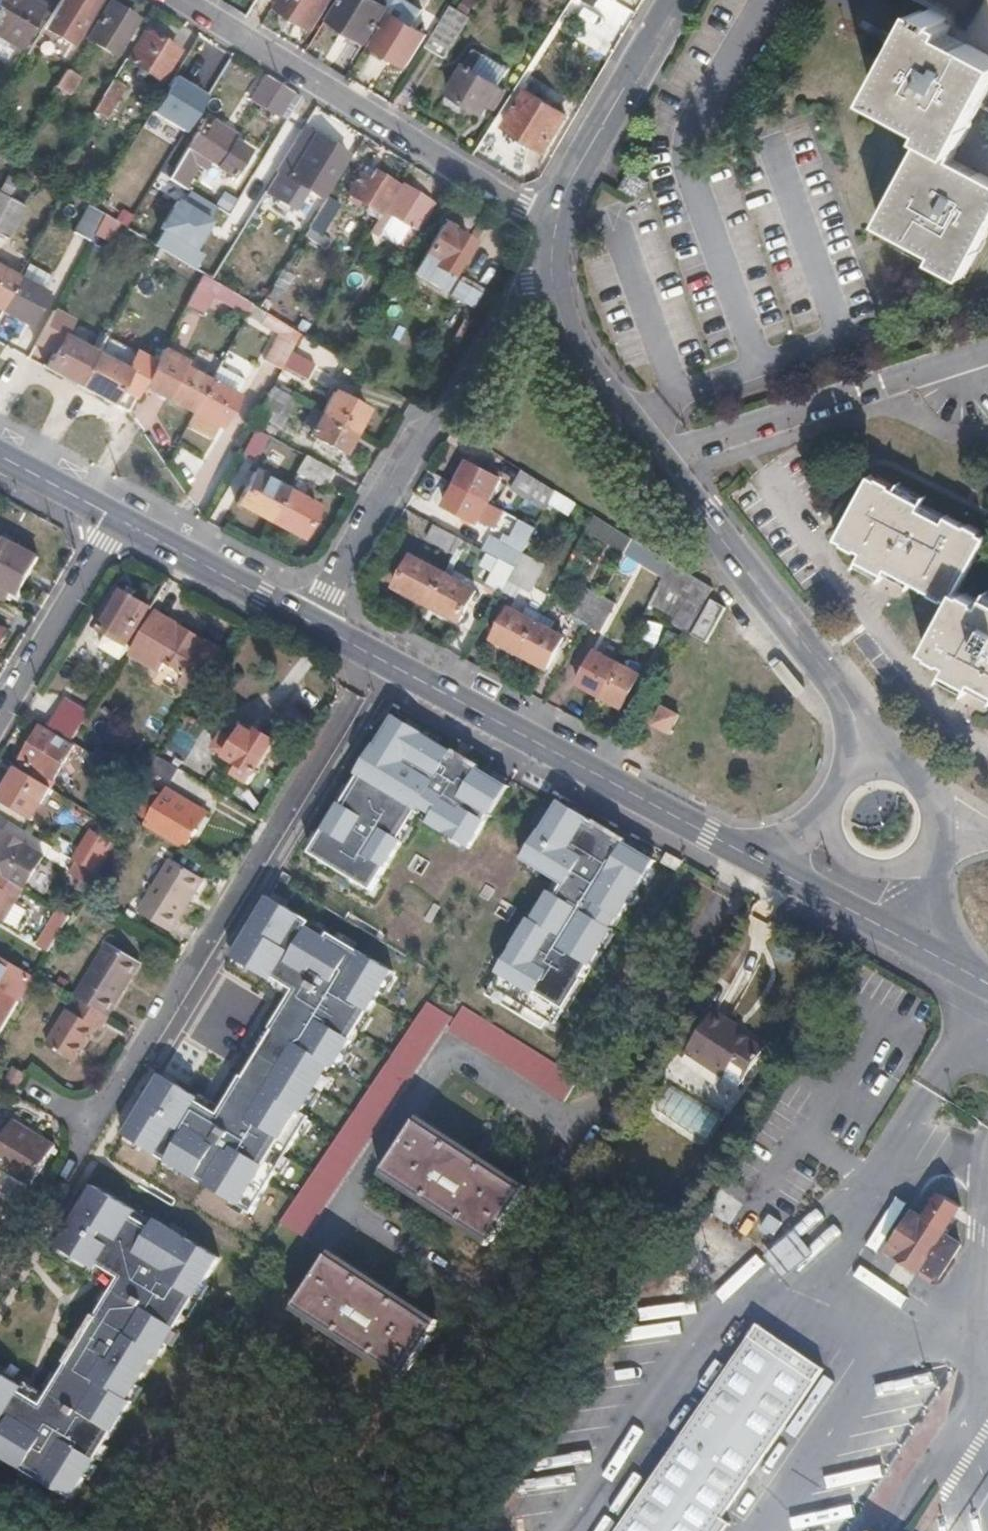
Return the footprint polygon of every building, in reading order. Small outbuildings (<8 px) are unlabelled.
[(34,0),(0,0),(0,38),(14,46),(40,3),(34,0)] [(42,27),(63,40),(75,20),(80,23),(94,0),(58,0),(42,27)] [(331,0),(280,0),(276,6),(313,28),(331,0)] [(393,0),(341,0),(329,20),(367,43),(393,0)] [(426,10),(442,20),(446,12),(431,2),(426,10)] [(113,57),(136,20),(107,4),(85,40),(113,57)] [(442,20),(425,47),(444,58),(469,18),(450,6),(446,12),(442,20)] [(879,223),(936,254),(932,261),(962,277),(987,228),(987,178),(952,159),(987,91),(987,57),(946,35),(950,27),(942,23),(945,17),(930,9),(927,16),(919,11),(873,98),(929,128),(879,223)] [(407,66),(426,34),(391,13),(371,44),(407,66)] [(125,62),(158,83),(178,52),(144,31),(125,62)] [(472,50),(446,91),(482,113),(489,101),(496,105),(505,89),(479,72),(487,59),(472,50)] [(210,95),(177,76),(156,113),(189,131),(210,95)] [(293,94),(265,77),(250,101),(278,118),(293,94)] [(124,88),(112,80),(92,112),(104,119),(124,88)] [(525,89),(502,125),(544,151),(566,115),(525,89)] [(206,120),(171,178),(186,187),(197,168),(203,171),(207,164),(231,179),(248,151),(230,140),(232,136),(206,120)] [(346,157),(302,132),(277,172),(265,191),(293,209),(305,190),(319,198),(346,157)] [(620,188),(638,198),(647,181),(629,171),(620,188)] [(381,210),(396,186),(373,172),(367,181),(358,175),(346,194),(379,214),(381,210)] [(18,183),(7,177),(0,191),(0,192),(10,198),(18,183)] [(384,212),(381,210),(379,214),(368,232),(378,237),(380,235),(399,246),(409,227),(418,232),(431,211),(427,209),(431,203),(400,185),(384,212)] [(8,200),(0,196),(0,216),(8,200)] [(339,205),(328,198),(308,228),(320,235),(339,205)] [(0,216),(0,235),(8,240),(25,209),(8,200),(0,216)] [(103,215),(92,207),(88,205),(73,233),(89,241),(103,215)] [(442,224),(412,273),(429,282),(436,270),(450,278),(472,242),(442,224)] [(20,280),(42,292),(51,277),(28,264),(20,280)] [(17,279),(0,270),(0,310),(1,310),(17,279)] [(210,280),(202,275),(184,308),(200,317),(212,296),(218,285),(210,280)] [(20,280),(17,279),(1,310),(28,325),(45,293),(42,292),(20,280)] [(453,294),(473,303),(478,292),(458,283),(453,294)] [(252,306),(218,285),(212,296),(246,317),(252,306)] [(300,335),(266,314),(259,326),(277,336),(264,361),(281,370),(300,335)] [(60,337),(44,368),(75,385),(92,354),(60,337)] [(194,414),(211,382),(183,367),(185,362),(162,349),(142,386),(166,399),(194,414)] [(314,365),(291,353),(283,368),(305,380),(314,365)] [(127,372),(92,354),(75,385),(110,403),(127,372)] [(238,397),(211,382),(194,414),(221,428),(238,397)] [(290,397),(272,388),(257,415),(280,427),(288,413),(282,411),(290,397)] [(321,414),(355,432),(367,409),(334,392),(321,414)] [(321,414),(312,409),(302,427),(312,432),(309,436),(343,454),(355,432),(321,414)] [(269,436),(256,429),(241,456),(254,463),(269,436)] [(323,486),(332,470),(304,455),(295,471),(323,486)] [(466,463),(454,486),(488,504),(501,481),(498,479),(500,475),(489,469),(487,474),(466,463)] [(235,503),(267,520),(284,488),(252,471),(235,503)] [(555,493),(521,472),(511,490),(545,510),(549,503),(555,493)] [(950,601),(955,592),(984,537),(979,534),(980,532),(968,525),(966,527),(946,517),(943,522),(918,509),(921,504),(889,488),(890,486),(878,479),(877,481),(870,478),(838,538),(845,541),(843,543),(856,550),(857,548),(863,551),(859,559),(884,572),(887,567),(932,592),(931,593),(943,600),(945,598),(950,601)] [(488,504),(454,486),(442,507),(477,525),(488,504)] [(284,488),(267,520),(301,539),(318,507),(284,488)] [(569,516),(576,505),(555,493),(549,503),(569,516)] [(522,554),(536,529),(520,521),(506,546),(492,538),(484,552),(500,560),(514,568),(522,554)] [(455,554),(462,542),(435,527),(428,539),(455,554)] [(38,556),(5,538),(0,546),(0,584),(18,594),(38,556)] [(665,577),(672,565),(634,541),(627,554),(665,577)] [(537,561),(522,554),(514,568),(507,582),(522,589),(537,561)] [(394,589),(427,607),(444,575),(411,557),(394,589)] [(507,582),(514,568),(500,560),(486,586),(501,593),(507,582)] [(673,625),(687,634),(712,589),(672,565),(665,577),(691,594),(673,625)] [(444,575),(427,607),(459,624),(476,592),(444,575)] [(588,625),(603,598),(588,589),(573,617),(588,625)] [(124,645),(146,608),(114,590),(93,628),(106,635),(98,649),(120,661),(128,648),(124,645)] [(955,592),(950,601),(925,650),(932,654),(931,656),(944,662),(945,660),(951,664),(947,671),(972,684),(975,679),(987,686),(987,599),(986,598),(982,606),(975,603),(977,600),(964,594),(963,596),(955,592)] [(616,605),(603,598),(588,625),(600,632),(616,605)] [(521,656),(539,625),(509,609),(493,641),(521,656)] [(220,650),(155,613),(131,653),(160,670),(165,662),(185,674),(180,682),(196,691),(220,650)] [(564,639),(539,625),(521,656),(547,670),(564,639)] [(10,631),(0,626),(0,651),(10,631)] [(577,687),(599,698),(617,665),(595,653),(577,687)] [(617,665),(599,698),(622,710),(640,677),(617,665)] [(72,741),(89,712),(65,699),(48,728),(72,741)] [(661,707),(651,725),(668,734),(678,716),(661,707)] [(470,848),(513,782),(392,713),(310,852),(371,880),(414,814),(470,848)] [(86,754),(38,726),(17,760),(39,773),(47,760),(73,775),(86,754)] [(250,783),(276,739),(260,729),(256,736),(243,729),(236,740),(222,731),(213,748),(239,764),(234,773),(250,783)] [(117,756),(99,746),(94,755),(112,765),(117,756)] [(49,788),(13,767),(0,789),(0,806),(28,822),(49,788)] [(143,821),(160,785),(147,779),(130,815),(143,821)] [(553,883),(496,962),(507,970),(497,983),(545,1012),(556,1020),(656,847),(554,784),(513,861),(553,883)] [(170,845),(189,811),(161,794),(142,827),(170,845)] [(18,848),(0,838),(0,875),(2,876),(18,848)] [(93,871),(106,851),(94,844),(81,864),(93,871)] [(170,934),(202,881),(170,863),(138,915),(170,934)] [(18,886),(2,876),(0,875),(0,918),(18,886)] [(396,968),(273,893),(241,955),(295,987),(228,1110),(179,1077),(139,1136),(254,1208),(396,968)] [(52,940),(67,914),(56,908),(41,934),(52,940)] [(115,1026),(147,971),(115,952),(82,1006),(86,1009),(115,1026)] [(0,957),(0,991),(1,992),(0,994),(0,1012),(7,1017),(27,983),(30,983),(34,977),(0,957)] [(353,1155),(407,1074),(447,1014),(425,1000),(425,1003),(415,1017),(397,1045),(373,1082),(348,1119),(322,1158),(280,1221),(299,1235),(353,1155)] [(561,1098),(583,1064),(561,1051),(554,1063),(540,1054),(520,1041),(490,1023),(467,1008),(461,1005),(452,1018),(448,1024),(496,1055),(530,1078),(561,1098)] [(78,1074),(97,1040),(103,1043),(115,1026),(86,1009),(77,1025),(72,1022),(51,1057),(78,1074)] [(771,1053),(738,1031),(727,1025),(730,1020),(714,1010),(686,1053),(724,1078),(735,1062),(756,1076),(771,1053)] [(740,1027),(730,1020),(727,1025),(738,1031),(740,1027)] [(688,1100),(680,1122),(705,1130),(713,1108),(688,1100)] [(33,1133),(9,1118),(6,1123),(30,1138),(33,1133)] [(520,1191),(463,1152),(416,1120),(381,1170),(486,1241),(520,1191)] [(51,1144),(33,1133),(30,1138),(6,1123),(0,1133),(0,1166),(28,1183),(51,1144)] [(28,1183),(0,1166),(0,1188),(14,1196),(22,1193),(28,1183)] [(959,1246),(942,1236),(960,1207),(933,1189),(916,1215),(909,1210),(883,1251),(918,1274),(920,1271),(936,1281),(959,1246)] [(89,1192),(61,1243),(116,1281),(47,1396),(0,1366),(0,1472),(71,1510),(221,1258),(89,1192)] [(796,1230),(763,1256),(782,1279),(815,1253),(796,1230)] [(431,1326),(384,1295),(325,1256),(291,1304),(398,1376),(431,1326)] [(823,1369),(758,1325),(616,1530),(723,1530),(727,1525),(719,1520),(823,1369)]
